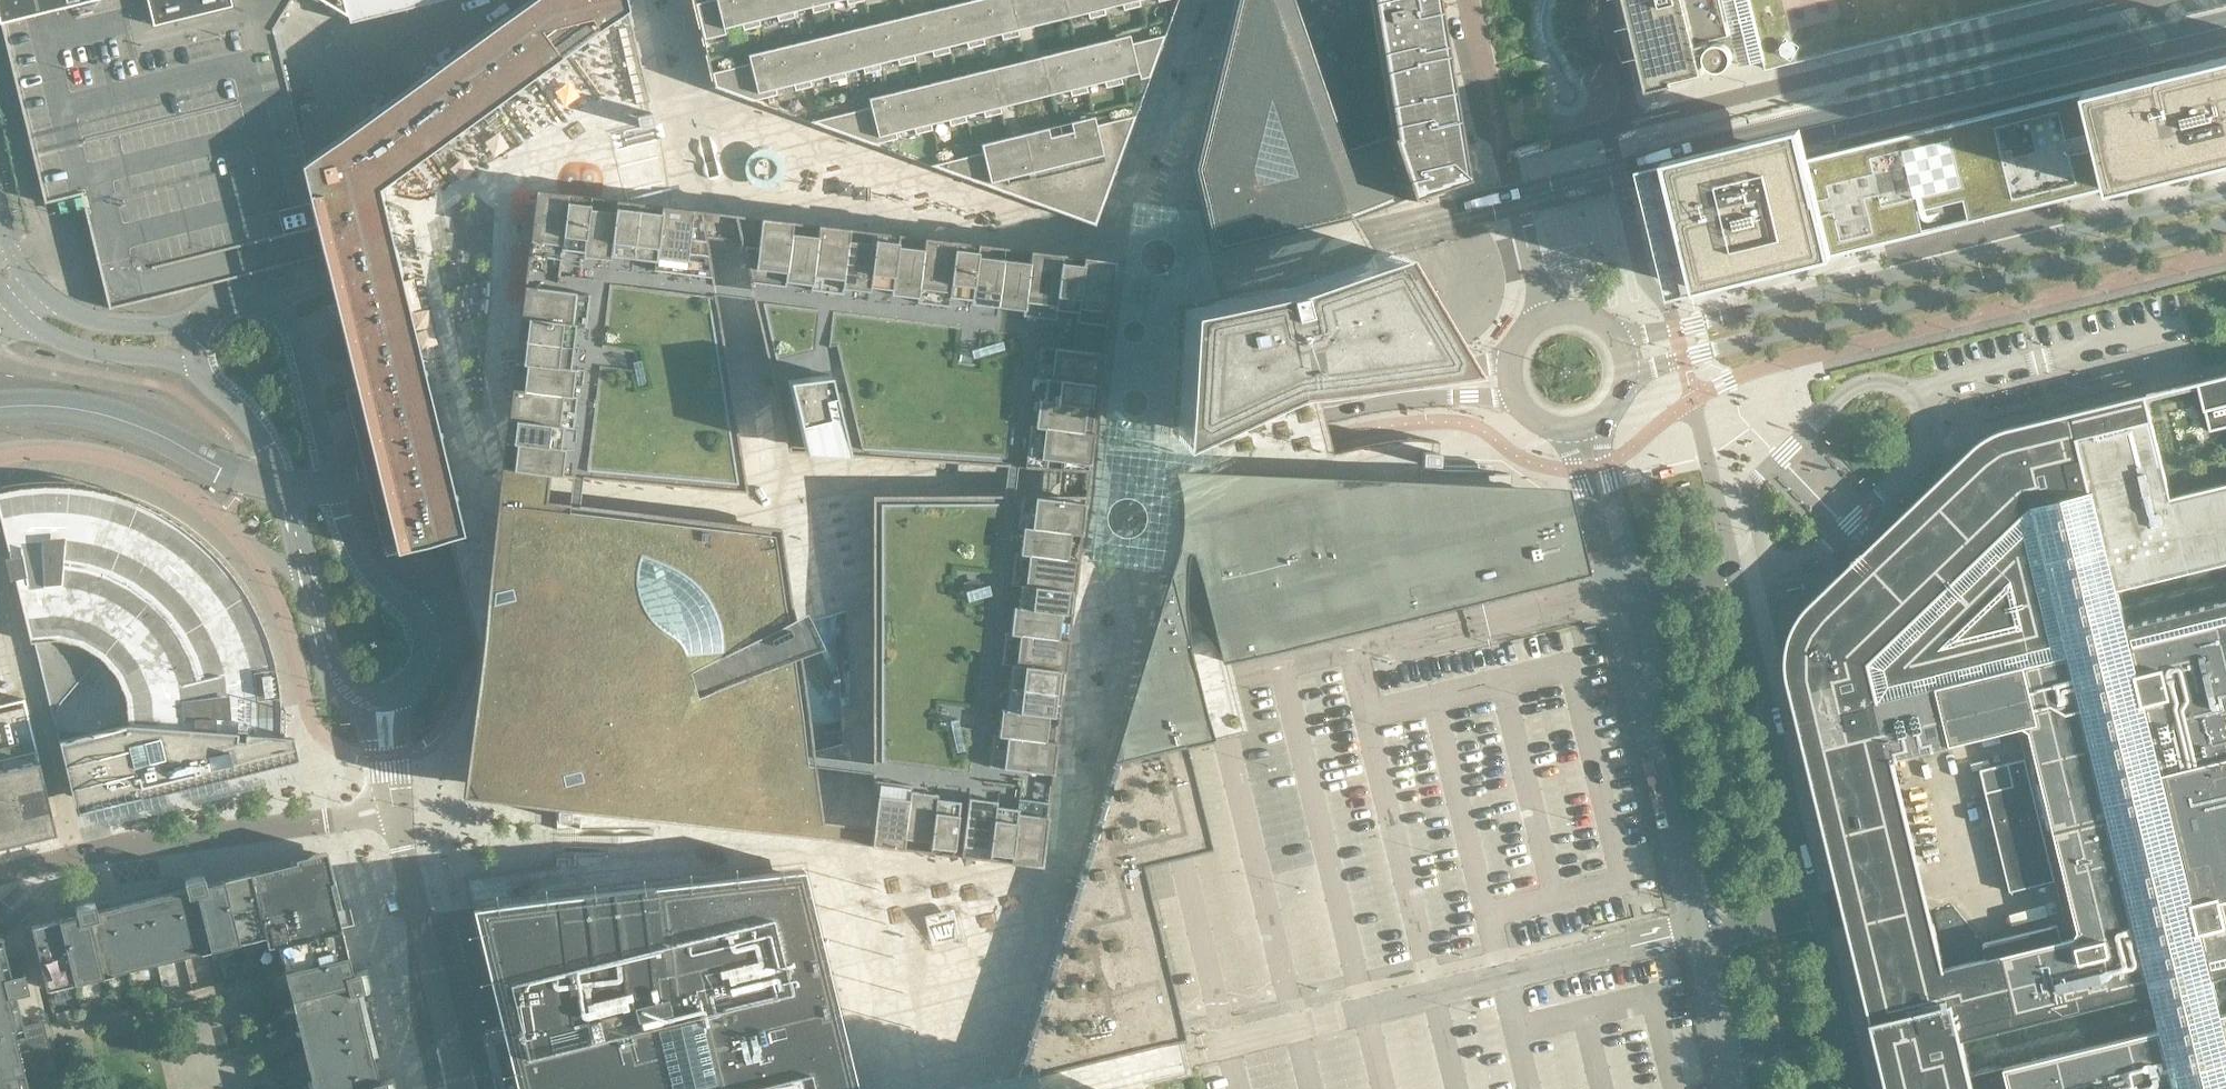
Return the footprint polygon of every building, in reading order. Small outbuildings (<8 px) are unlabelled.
[(44,202),(62,198),(80,193),(80,194),(83,208),(84,210),(108,308),(261,270),(299,261),(322,255),(319,242),(307,243),(285,152),(303,147),(273,28),(290,0),(0,0),(0,24),(44,202)] [(303,147),(285,152),(307,243),(319,242),(322,255),(355,387),(343,389),(366,478),(385,552),(452,536),(368,188),(603,18),(621,9),(619,0),(509,0),(303,147)] [(343,0),(322,0),(347,16),(343,0)] [(349,22),(437,0),(343,0),(347,16),(349,22)] [(1090,214),(1168,0),(690,0),(707,76),(1090,214)] [(1405,185),(1383,129),(1339,135),(1292,0),(1226,0),(1188,150),(1214,242),(1295,222),(1405,185)] [(1405,185),(1451,169),(1426,0),(1367,0),(1383,129),(1405,185)] [(1645,91),(1672,84),(1672,81),(1704,73),(1697,42),(1728,35),(1727,29),(1755,22),(1767,69),(1769,68),(1752,0),(1622,0),(1645,91)] [(1711,44),(1709,45),(1708,47),(1707,48),(1707,49),(1706,51),(1706,52),(1705,54),(1705,55),(1705,56),(1705,58),(1706,60),(1706,61),(1707,62),(1707,64),(1708,65),(1709,66),(1711,67),(1714,69),(1717,69),(1718,69),(1720,69),(1723,69),(1724,68),(1727,67),(1728,66),(1729,65),(1730,63),(1731,61),(1732,59),(1732,57),(1732,55),(1732,53),(1732,52),(1731,50),(1730,48),(1729,47),(1727,45),(1725,44),(1724,43),(1722,42),(1720,42),(1718,42),(1716,42),(1713,43),(1711,44)] [(1809,156),(1801,125),(1664,159),(1696,288),(1717,282),(1718,283),(1719,283),(1720,283),(1722,283),(1723,283),(1724,282),(1725,281),(1725,280),(1832,254),(2111,186),(2225,158),(2225,54),(2087,88),(1809,156)] [(1720,129),(1718,122),(1680,132),(1682,139),(1720,129)] [(562,198),(531,198),(494,468),(740,479),(696,212),(667,212),(638,213),(599,198),(577,198),(562,198)] [(1104,255),(740,210),(789,440),(878,446),(1080,457),(1104,255)] [(1424,330),(1421,324),(1415,314),(1404,296),(1388,271),(1375,249),(1296,277),(1283,280),(1227,293),(1177,303),(1169,420),(1289,373),(1301,372),(1438,354),(1432,344),(1424,330)] [(2197,381),(2146,393),(2073,411),(2049,417),(2010,426),(2003,429),(1996,431),(1990,434),(1989,433),(1985,436),(1980,439),(1976,442),(1971,446),(1926,490),(1899,516),(1873,540),(1856,555),(1809,601),(1805,605),(1802,610),(1800,612),(1797,616),(1794,621),(1793,624),(1790,629),(1788,634),(1787,638),(1786,642),(1785,645),(1784,651),(1784,658),(1784,664),(1784,667),(1785,674),(1785,677),(1786,680),(1787,684),(1809,772),(1810,771),(1876,1041),(1883,1039),(1886,1052),(1879,1054),(1888,1088),(2225,1088),(2225,1018),(2223,1019),(2214,982),(2225,979),(2225,603),(2126,626),(2118,590),(2225,565),(2225,483),(2170,496),(2161,458),(2148,408),(2150,408),(2147,395),(2198,383),(2209,431),(2225,427),(2225,374),(2197,381)] [(1219,649),(1578,567),(1561,486),(1170,470),(1175,522),(1172,534),(1108,751),(1174,732),(1205,724),(1182,622),(1195,622),(1208,633),(1219,649)] [(8,556),(4,557),(9,578),(14,577),(29,641),(34,640),(54,722),(56,722),(55,716),(55,715),(55,713),(56,711),(57,707),(58,705),(59,703),(60,701),(61,699),(98,656),(101,659),(111,671),(118,682),(124,696),(125,707),(126,715),(126,722),(235,730),(234,738),(244,739),(245,731),(279,734),(280,708),(278,680),(277,674),(273,661),(270,648),(267,637),(264,630),(261,622),(250,601),(230,571),(206,545),(188,530),(164,514),(137,502),(106,491),(69,485),(35,485),(13,488),(1,490),(0,490),(0,521),(8,556)] [(1082,497),(878,495),(877,835),(917,841),(1035,854),(1082,497)] [(737,519),(513,497),(482,776),(816,818),(805,744),(785,614),(771,524),(737,519)] [(56,833),(50,809),(32,734),(23,698),(1,704),(0,704),(0,846),(56,833)] [(235,730),(126,722),(126,723),(122,722),(58,738),(76,811),(290,759),(284,734),(279,734),(245,731),(244,739),(234,738),(235,730)] [(1010,1077),(1174,1036),(1130,861),(1201,844),(1174,732),(1108,751),(1073,872),(1010,1077)] [(323,854),(249,872),(267,946),(341,928),(323,854)] [(465,892),(513,1088),(854,1088),(795,857),(465,892)] [(392,1077),(378,1080),(372,1058),(377,1057),(361,990),(370,988),(365,968),(351,971),(341,928),(267,946),(249,872),(204,883),(201,869),(182,873),(185,888),(169,892),(168,886),(94,904),(92,895),(73,900),(76,914),(30,926),(28,915),(38,905),(16,882),(0,898),(0,1088),(66,1088),(53,1034),(50,1024),(249,975),(277,1088),(395,1088),(392,1077)] [(1184,1071),(1188,1088),(1498,1088),(1485,1038),(1449,1006),(1184,1071)]
